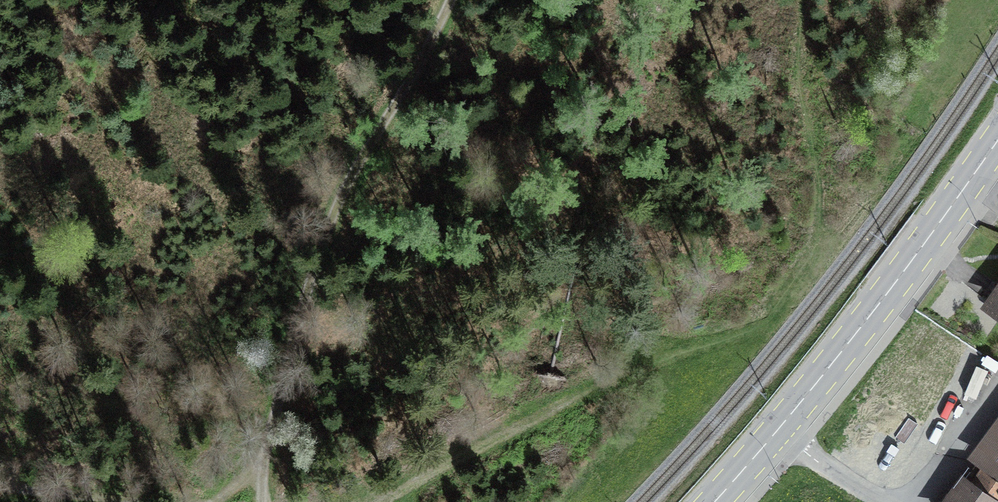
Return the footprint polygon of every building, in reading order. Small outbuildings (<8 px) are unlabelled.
[(997,315),(997,281),(982,305),(997,315)] [(949,501),(996,501),(997,499),(997,434),(949,501)]
